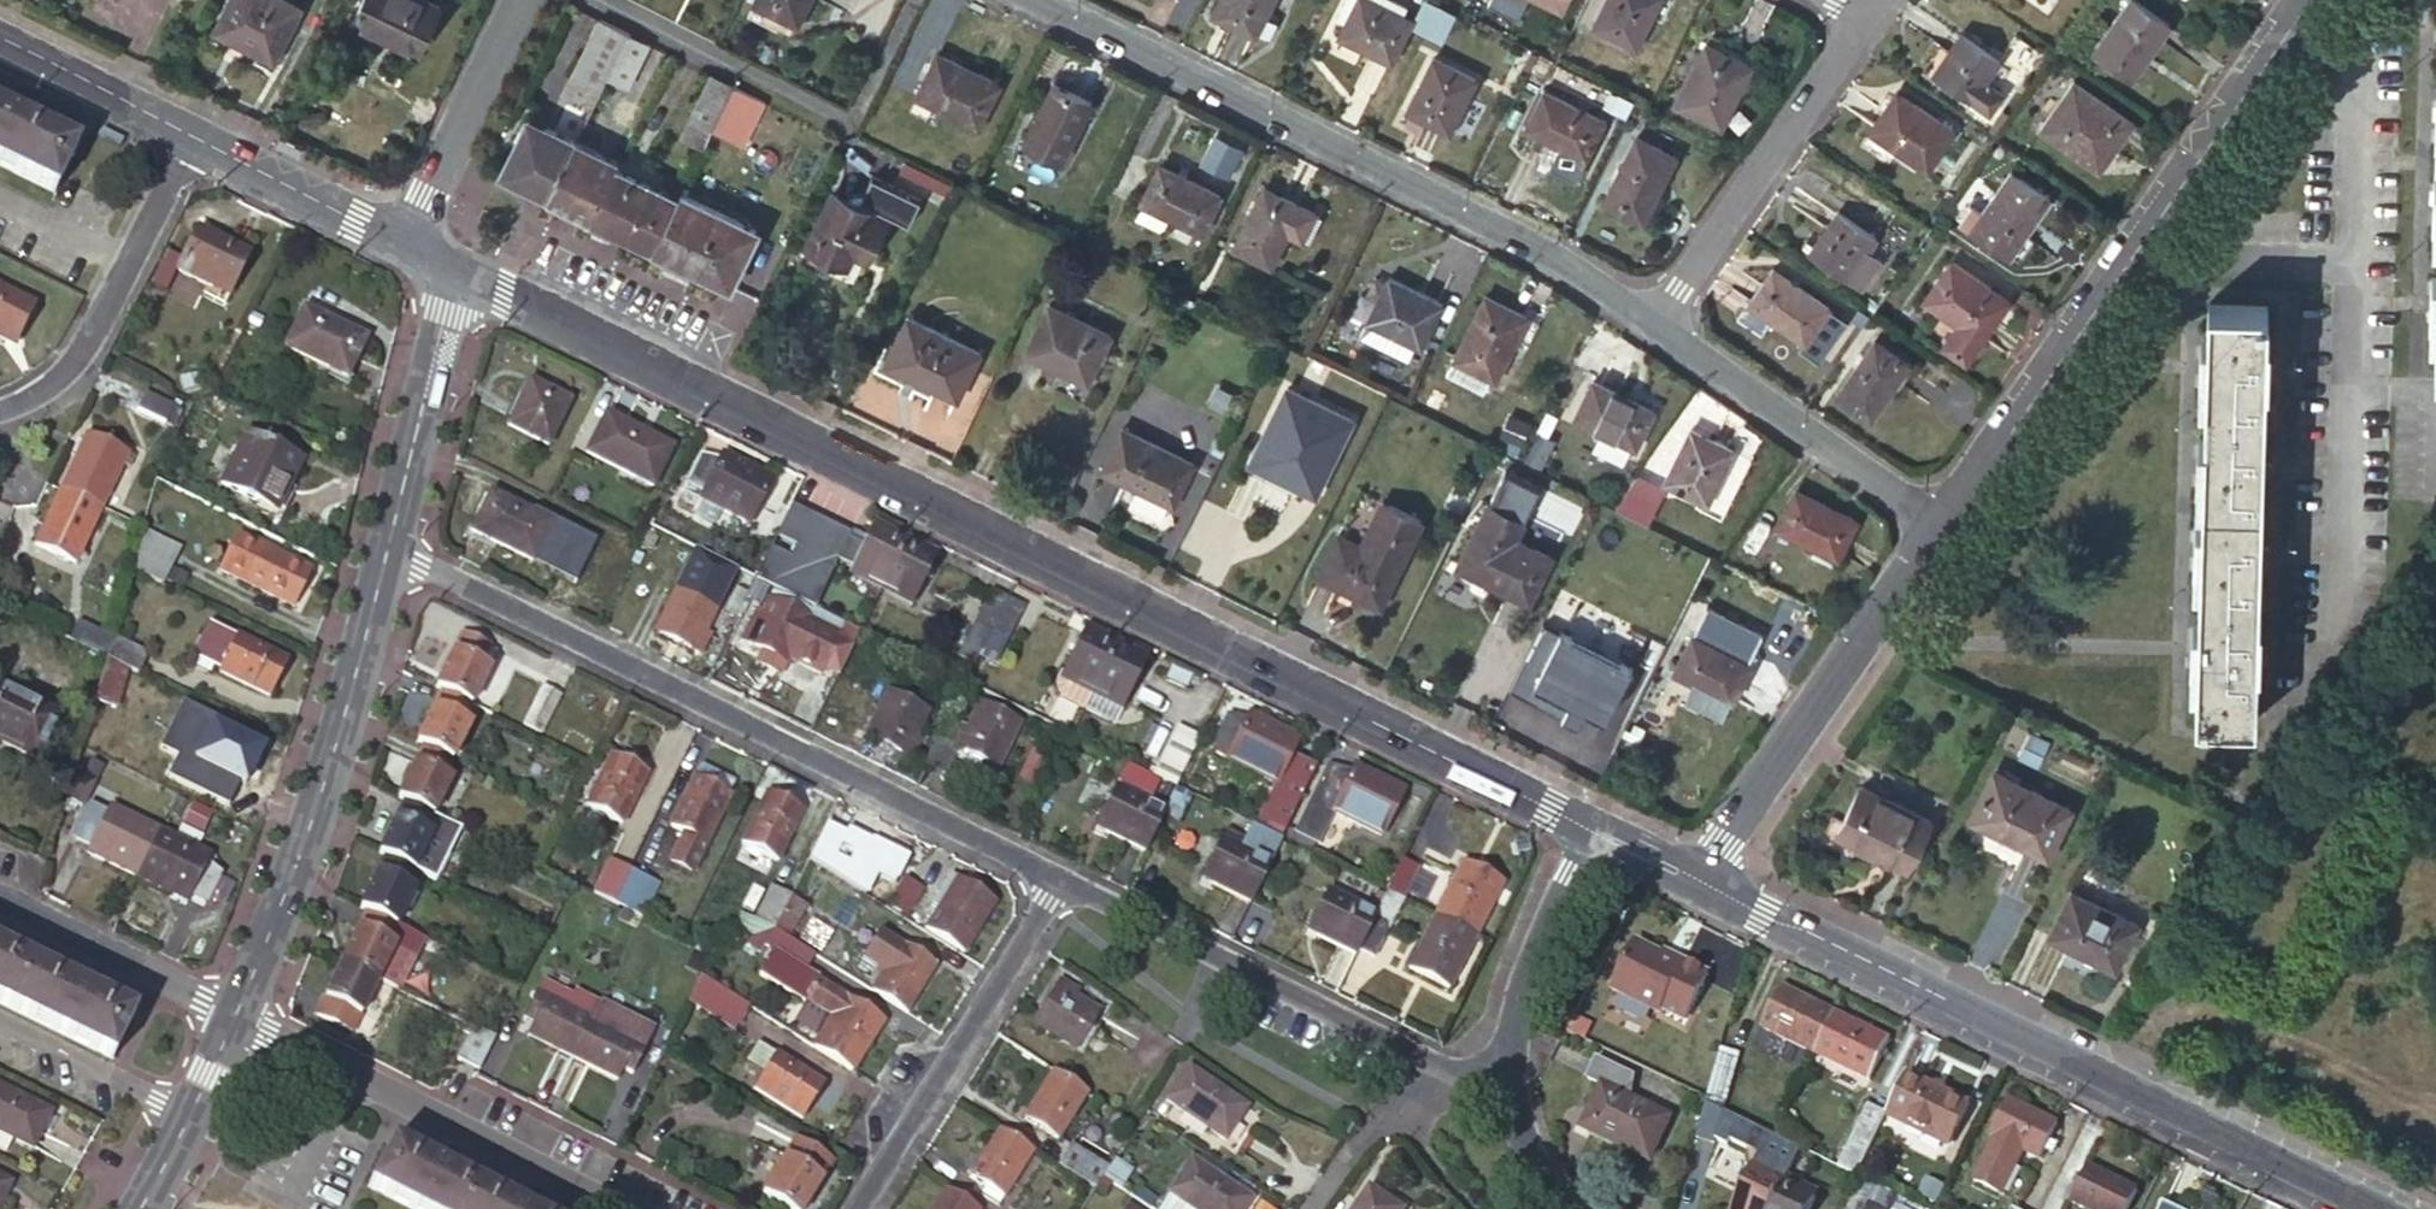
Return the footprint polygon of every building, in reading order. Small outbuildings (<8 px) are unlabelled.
[(302,6),(290,0),(230,0),(216,28),(276,59),(302,6)] [(447,10),(427,0),(364,0),(355,18),(426,53),(447,10)] [(810,0),(756,0),(754,4),(798,25),(810,0)] [(1273,0),(1221,0),(1214,14),(1255,36),(1273,0)] [(1411,24),(1413,19),(1412,18),(1406,15),(1376,0),(1349,0),(1341,17),(1347,20),(1340,35),(1392,61),(1411,24)] [(1406,15),(1409,9),(1391,0),(1376,0),(1406,15)] [(1433,0),(1421,0),(1412,18),(1413,19),(1411,24),(1427,32),(1441,4),(1433,0)] [(1569,0),(1544,0),(1564,10),(1569,0)] [(1661,0),(1608,0),(1596,26),(1638,47),(1661,0)] [(2171,22),(2138,0),(2129,0),(2093,51),(2133,78),(2171,22)] [(1445,41),(1459,13),(1441,4),(1427,32),(1445,41)] [(629,32),(601,18),(573,74),(602,88),(608,75),(629,32)] [(650,43),(629,32),(608,75),(618,80),(625,67),(636,72),(650,43)] [(1986,81),(2001,59),(1963,33),(1935,74),(1983,107),(1997,88),(1986,81)] [(1722,125),(1751,66),(1706,43),(1677,103),(1722,125)] [(976,132),(997,89),(935,58),(914,100),(976,132)] [(1449,133),(1477,80),(1435,58),(1407,111),(1413,114),(1409,122),(1423,129),(1427,121),(1449,133)] [(734,85),(713,74),(683,134),(705,146),(713,128),(734,85)] [(2101,170),(2134,122),(2074,81),(2041,128),(2101,170)] [(1058,167),(1091,101),(1055,83),(1022,149),(1058,167)] [(746,144),(767,102),(734,85),(713,128),(746,144)] [(1561,145),(1586,158),(1606,119),(1546,89),(1526,127),(1561,145)] [(1929,170),(1955,132),(1898,93),(1871,131),(1929,170)] [(0,113),(0,167),(52,193),(74,149),(0,113)] [(502,172),(549,195),(576,140),(529,118),(502,172)] [(1643,223),(1677,157),(1637,136),(1603,203),(1643,223)] [(549,195),(592,216),(617,165),(619,162),(576,140),(549,195)] [(1580,171),(1586,158),(1561,145),(1554,158),(1580,171)] [(904,161),(900,170),(948,194),(952,185),(904,161)] [(617,165),(592,216),(655,247),(680,197),(617,165)] [(1145,201),(1176,217),(1202,230),(1220,194),(1161,165),(1143,200),(1145,201)] [(1982,214),(1971,207),(1961,222),(2010,255),(2050,196),(2012,170),(1982,214)] [(922,200),(874,176),(866,194),(860,206),(848,200),(837,194),(812,245),(847,262),(853,250),(868,257),(886,219),(873,213),(876,207),(910,224),(922,200)] [(1298,244),(1315,212),(1265,187),(1235,246),(1267,262),(1280,236),(1298,244)] [(680,197),(655,247),(731,284),(758,230),(682,192),(680,197)] [(848,199),(848,200),(860,206),(866,194),(863,193),(862,192),(860,192),(858,192),(856,193),(855,193),(853,194),(852,195),(851,196),(849,197),(848,199)] [(1170,229),(1176,217),(1145,201),(1139,212),(1170,229)] [(1867,251),(1877,236),(1838,211),(1815,243),(1808,238),(1803,245),(1850,277),(1863,286),(1881,260),(1867,251)] [(1323,215),(1315,212),(1298,244),(1306,249),(1323,215)] [(228,296),(247,256),(196,230),(176,271),(228,296)] [(1967,360),(2010,299),(1952,259),(1925,298),(1960,322),(1944,345),(1967,360)] [(1806,343),(1830,307),(1774,270),(1750,305),(1806,343)] [(1388,282),(1377,277),(1368,293),(1380,299),(1369,319),(1417,343),(1422,345),(1443,303),(1391,277),(1388,282)] [(0,291),(0,338),(14,345),(33,308),(0,291)] [(1496,379),(1528,316),(1487,295),(1456,358),(1496,379)] [(2266,362),(2267,304),(2210,302),(2198,716),(2256,717),(2257,659),(2268,660),(2268,644),(2258,644),(2260,561),(2271,561),(2272,546),(2262,545),(2263,477),(2274,477),(2274,461),(2263,460),(2265,378),(2277,378),(2277,362),(2266,362)] [(1087,382),(1110,335),(1049,305),(1026,351),(1087,382)] [(364,339),(303,309),(285,347),(346,377),(364,339)] [(958,398),(981,353),(909,317),(887,363),(958,398)] [(1417,343),(1369,319),(1362,334),(1410,358),(1417,343)] [(1870,417),(1908,362),(1874,339),(1836,394),(1870,417)] [(546,446),(569,401),(528,381),(506,426),(546,446)] [(1637,448),(1655,411),(1594,381),(1575,418),(1637,448)] [(161,429),(169,412),(141,398),(133,416),(161,429)] [(1315,493),(1341,442),(1276,410),(1250,461),(1315,493)] [(604,463),(627,474),(651,486),(671,447),(605,415),(586,453),(604,463)] [(1173,503),(1193,463),(1121,428),(1101,468),(1173,503)] [(1708,504),(1734,451),(1692,430),(1666,484),(1708,504)] [(275,512),(300,460),(246,433),(221,485),(275,512)] [(86,436),(60,490),(100,508),(120,467),(126,471),(132,458),(86,436)] [(749,523),(771,479),(722,455),(717,466),(699,458),(683,491),(701,500),(721,509),(749,523)] [(1543,487),(1508,469),(1460,568),(1529,602),(1553,554),(1518,537),(1543,487)] [(1638,477),(1618,507),(1650,523),(1666,491),(1638,477)] [(1839,555),(1858,518),(1797,488),(1778,525),(1839,555)] [(100,508),(60,490),(35,544),(75,563),(100,508)] [(1350,517),(1363,525),(1378,502),(1365,493),(1350,517)] [(531,561),(549,523),(489,494),(471,532),(531,561)] [(721,509),(701,500),(695,512),(715,522),(721,509)] [(1381,605),(1422,522),(1383,503),(1362,545),(1339,534),(1319,574),(1381,605)] [(753,580),(804,605),(828,556),(882,584),(903,544),(871,528),(862,547),(846,538),(848,534),(790,504),(753,580)] [(130,564),(161,580),(178,546),(141,528),(130,564)] [(292,607),(310,571),(239,536),(221,571),(292,607)] [(903,544),(883,584),(914,600),(934,559),(903,544)] [(695,651),(716,608),(677,589),(655,631),(695,651)] [(812,609),(773,590),(768,600),(807,619),(812,609)] [(974,664),(1007,598),(990,591),(957,655),(974,664)] [(1024,606),(1007,598),(974,664),(991,673),(1024,606)] [(807,619),(768,600),(761,614),(755,627),(747,644),(785,663),(788,658),(807,619)] [(1753,663),(1749,661),(1762,636),(1710,610),(1697,635),(1693,634),(1675,670),(1695,680),(1686,697),(1724,716),(1732,698),(1734,699),(1753,663)] [(755,611),(748,624),(755,627),(761,614),(755,611)] [(838,635),(807,619),(788,658),(819,673),(838,635)] [(104,656),(110,635),(75,621),(67,639),(104,656)] [(1634,666),(1544,621),(1511,688),(1581,723),(1588,709),(1608,719),(1634,666)] [(269,696),(287,660),(235,635),(235,636),(210,623),(193,658),(269,696)] [(747,644),(755,627),(748,624),(740,641),(747,644)] [(1092,688),(1112,647),(1081,632),(1061,672),(1058,678),(1057,685),(1059,691),(1064,698),(1083,707),(1092,688)] [(435,686),(441,689),(470,704),(497,651),(461,633),(435,686)] [(125,668),(134,672),(144,653),(110,635),(104,656),(125,668)] [(1145,664),(1112,647),(1092,688),(1124,703),(1145,664)] [(125,668),(104,656),(91,702),(114,707),(125,668)] [(539,734),(559,694),(542,685),(522,725),(539,734)] [(1124,703),(1092,688),(1083,707),(1115,722),(1124,703)] [(416,741),(423,745),(452,758),(468,724),(462,720),(470,704),(441,689),(416,741)] [(55,718),(0,691),(0,740),(36,758),(55,718)] [(905,755),(925,712),(887,692),(865,735),(905,755)] [(957,748),(954,755),(971,764),(975,756),(997,767),(1017,723),(979,704),(957,748)] [(1277,784),(1298,739),(1248,714),(1243,725),(1227,718),(1214,744),(1229,752),(1226,759),(1277,784)] [(254,787),(268,754),(260,751),(261,749),(208,726),(207,728),(186,719),(171,752),(194,763),(193,764),(246,786),(246,784),(254,787)] [(1199,739),(1178,729),(1154,777),(1175,787),(1199,739)] [(937,737),(923,765),(944,775),(954,755),(957,748),(937,737)] [(423,745),(397,797),(404,800),(432,813),(450,778),(444,775),(452,758),(423,745)] [(621,824),(646,773),(610,756),(585,806),(621,824)] [(706,843),(736,782),(700,764),(670,826),(684,832),(671,858),(693,869),(706,843)] [(1152,795),(1159,781),(1127,766),(1120,780),(1152,795)] [(1381,835),(1403,791),(1354,766),(1348,777),(1327,767),(1294,832),(1316,843),(1332,811),(1381,835)] [(2048,856),(2071,810),(1996,772),(1972,819),(2048,856)] [(95,781),(84,775),(71,800),(82,805),(95,781)] [(1908,866),(1930,820),(1861,786),(1839,832),(1908,866)] [(1144,849),(1163,811),(1115,788),(1097,826),(1144,849)] [(777,861),(802,810),(766,792),(741,843),(777,861)] [(404,800),(378,852),(385,855),(413,869),(431,834),(450,843),(459,826),(446,820),(432,813),(404,800)] [(472,811),(454,803),(446,820),(459,826),(463,828),(472,811)] [(87,852),(137,876),(156,837),(159,832),(110,808),(104,818),(88,810),(75,837),(91,845),(87,852)] [(1202,877),(1249,901),(1267,864),(1238,848),(1243,840),(1225,831),(1202,877)] [(156,837),(137,876),(186,901),(190,895),(205,903),(218,876),(202,867),(208,856),(159,832),(156,837)] [(385,855),(359,908),(366,911),(395,925),(420,873),(413,869),(385,855)] [(612,902),(628,868),(609,859),(593,892),(612,902)] [(1418,868),(1401,861),(1385,891),(1402,899),(1403,899),(1418,868)] [(1475,935),(1502,883),(1462,863),(1436,915),(1475,935)] [(644,876),(628,868),(612,902),(642,916),(649,903),(636,896),(644,876)] [(963,952),(995,901),(949,873),(930,905),(937,909),(925,929),(963,952)] [(657,883),(644,876),(636,896),(649,903),(657,883)] [(904,916),(921,889),(902,878),(886,905),(904,916)] [(773,928),(790,896),(771,887),(755,919),(773,928)] [(1374,915),(1357,949),(1374,957),(1403,899),(1402,899),(1385,891),(1374,915)] [(1308,930),(1355,953),(1357,949),(1374,915),(1326,892),(1308,930)] [(2118,969),(2139,924),(2072,892),(2050,936),(2118,969)] [(809,908),(790,896),(773,928),(789,939),(809,908)] [(366,911),(341,962),(376,979),(396,989),(422,938),(395,925),(366,911)] [(755,919),(741,913),(726,940),(734,944),(749,938),(753,936),(773,928),(755,919)] [(1449,988),(1475,935),(1436,915),(1409,968),(1449,988)] [(789,939),(773,928),(753,936),(763,943),(775,951),(760,975),(804,1003),(806,998),(833,1015),(814,1047),(851,1070),(883,1020),(807,973),(817,956),(789,939)] [(1636,944),(1614,985),(1659,1010),(1661,1006),(1685,1018),(1710,973),(1686,960),(1684,963),(1644,942),(1636,944)] [(872,990),(905,1011),(935,964),(900,943),(891,959),(884,955),(878,966),(884,970),(872,990)] [(132,1014),(0,949),(0,1004),(110,1059),(132,1014)] [(376,979),(341,962),(316,1014),(351,1031),(376,979)] [(699,977),(687,1000),(735,1029),(748,1006),(743,1003),(707,981),(699,977)] [(1076,1049),(1098,1011),(1073,996),(1076,990),(1060,980),(1033,1023),(1076,1049)] [(1762,1027),(1815,1054),(1835,1014),(1782,987),(1762,1027)] [(527,1035),(571,1057),(590,1021),(536,994),(523,1018),(533,1023),(527,1035)] [(590,1021),(571,1057),(616,1080),(622,1068),(632,1073),(653,1031),(599,1003),(590,1021)] [(1835,1014),(1815,1054),(1868,1081),(1888,1042),(1835,1014)] [(456,1060),(478,1070),(494,1037),(473,1027),(456,1060)] [(802,1118),(824,1084),(775,1053),(757,1042),(745,1062),(763,1073),(754,1088),(802,1118)] [(1650,1161),(1671,1117),(1620,1094),(1629,1075),(1596,1059),(1587,1078),(1601,1086),(1581,1129),(1650,1161)] [(1723,1110),(1724,1111),(1734,1073),(1716,1067),(1707,1102),(1723,1110)] [(1223,1139),(1246,1106),(1188,1068),(1166,1100),(1223,1139)] [(1086,1092),(1053,1071),(1024,1118),(1057,1139),(1086,1092)] [(1907,1073),(1887,1114),(1950,1145),(1969,1104),(1907,1073)] [(50,1113),(0,1087),(0,1132),(32,1149),(50,1113)] [(2050,1140),(2058,1124),(2008,1100),(1991,1136),(1997,1139),(1976,1182),(2001,1194),(2023,1152),(2040,1160),(2045,1151),(2053,1154),(2058,1144),(2050,1140)] [(1707,1102),(1696,1137),(1715,1143),(1715,1140),(1724,1111),(1723,1110),(1707,1102)] [(1838,1167),(1856,1176),(1887,1114),(1869,1106),(1838,1167)] [(1735,1208),(1771,1208),(1784,1182),(1801,1149),(1773,1135),(1769,1133),(1724,1111),(1715,1140),(1727,1146),(1730,1140),(1748,1149),(1752,1169),(1733,1208),(1735,1208)] [(1033,1151),(999,1129),(970,1176),(989,1188),(984,1196),(999,1205),(1033,1151)] [(831,1162),(795,1139),(762,1194),(786,1208),(803,1208),(831,1162)] [(390,1144),(369,1188),(410,1208),(519,1208),(390,1144)] [(1102,1176),(1108,1167),(1070,1144),(1057,1166),(1094,1189),(1102,1176)] [(1250,1198),(1191,1159),(1170,1192),(1188,1204),(1185,1208),(1243,1208),(1250,1198)] [(1102,1176),(1120,1189),(1126,1178),(1108,1167),(1102,1176)] [(2139,1191),(2088,1167),(2070,1202),(2085,1208),(2129,1208),(2139,1191)] [(9,1183),(0,1178),(0,1200),(9,1183)] [(1771,1208),(1811,1208),(1816,1198),(1784,1182),(1771,1208)] [(1874,1206),(1881,1192),(1861,1182),(1848,1208),(1873,1208),(1874,1206)] [(1404,1208),(1370,1186),(1356,1208),(1404,1208)] [(945,1189),(933,1208),(978,1208),(945,1189)]
